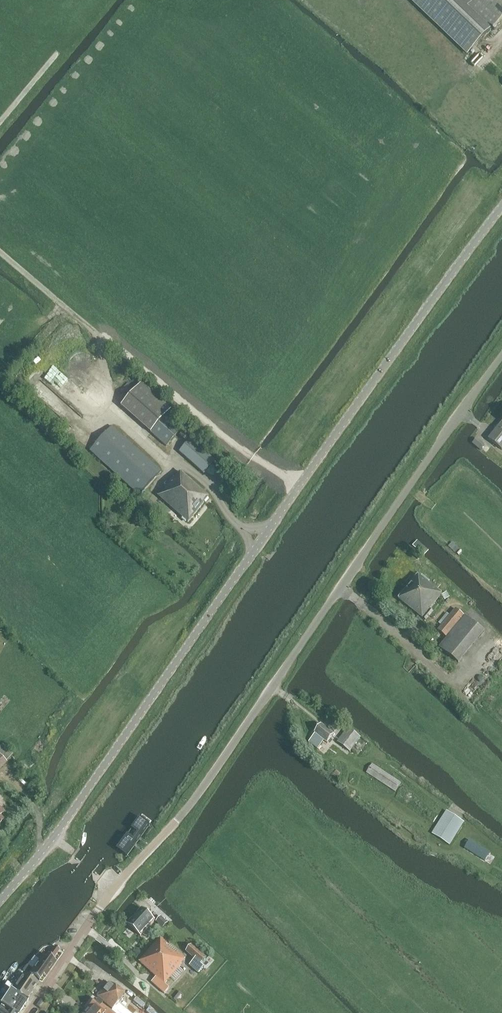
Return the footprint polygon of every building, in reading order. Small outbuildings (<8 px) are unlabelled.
[(467,54),(491,30),(501,18),(501,0),(411,0),(467,54)] [(42,380),(34,389),(73,426),(81,417),(42,380)] [(163,406),(140,385),(121,407),(151,433),(165,417),(169,412),(163,406)] [(180,430),(165,417),(151,433),(166,446),(180,430)] [(90,451),(139,495),(161,471),(112,427),(90,451)] [(500,429),(498,427),(488,439),(501,450),(501,427),(500,429)] [(477,439),(473,443),(481,450),(485,445),(477,439)] [(179,452),(204,474),(215,461),(190,440),(179,452)] [(189,523),(209,497),(181,472),(175,479),(173,478),(158,496),(189,523)] [(460,550),(452,542),(448,546),(457,554),(460,550)] [(432,576),(437,571),(430,565),(425,570),(432,576)] [(398,598),(422,618),(442,594),(418,575),(398,598)] [(456,609),(450,615),(447,612),(439,623),(442,625),(438,630),(446,637),(464,615),(456,609)] [(426,621),(434,612),(431,610),(423,618),(426,621)] [(484,632),(465,617),(440,648),(458,663),(484,632)] [(334,735),(332,734),(334,731),(330,728),(328,731),(321,725),(315,733),(309,741),(318,748),(324,740),(327,743),(334,735)] [(348,728),(337,742),(349,752),(352,748),(361,754),(367,746),(359,740),(360,737),(348,728)] [(13,751),(1,745),(0,748),(0,755),(10,759),(13,751)] [(366,772),(395,791),(401,783),(372,764),(366,772)] [(432,834),(449,845),(464,822),(446,811),(432,834)] [(140,824),(122,848),(130,855),(149,830),(140,824)] [(464,848),(484,861),(490,853),(469,839),(464,848)] [(144,907),(156,920),(161,916),(149,902),(144,907)] [(155,920),(141,909),(128,925),(141,936),(155,920)] [(159,924),(163,927),(167,922),(160,916),(156,921),(159,924)] [(157,934),(163,927),(159,924),(153,930),(157,934)] [(152,982),(164,993),(169,988),(165,983),(181,965),(185,959),(161,938),(139,962),(156,977),(152,982)] [(39,981),(43,976),(46,977),(56,962),(53,960),(60,950),(55,946),(46,959),(42,957),(39,961),(34,957),(28,965),(31,968),(33,969),(30,974),(39,981)] [(194,962),(188,968),(197,976),(203,970),(200,967),(205,961),(190,948),(185,954),(194,962)] [(10,989),(26,1000),(38,983),(23,973),(16,983),(15,982),(10,989)] [(116,1012),(133,1012),(118,1001),(124,995),(108,982),(96,996),(111,1009),(116,1012)] [(10,989),(0,1004),(0,1005),(12,1012),(19,1012),(28,1001),(26,1000),(10,989)] [(107,1008),(107,1009),(95,999),(83,1012),(113,1012),(107,1008)] [(0,1005),(0,1012),(2,1012),(12,1012),(0,1005)]
